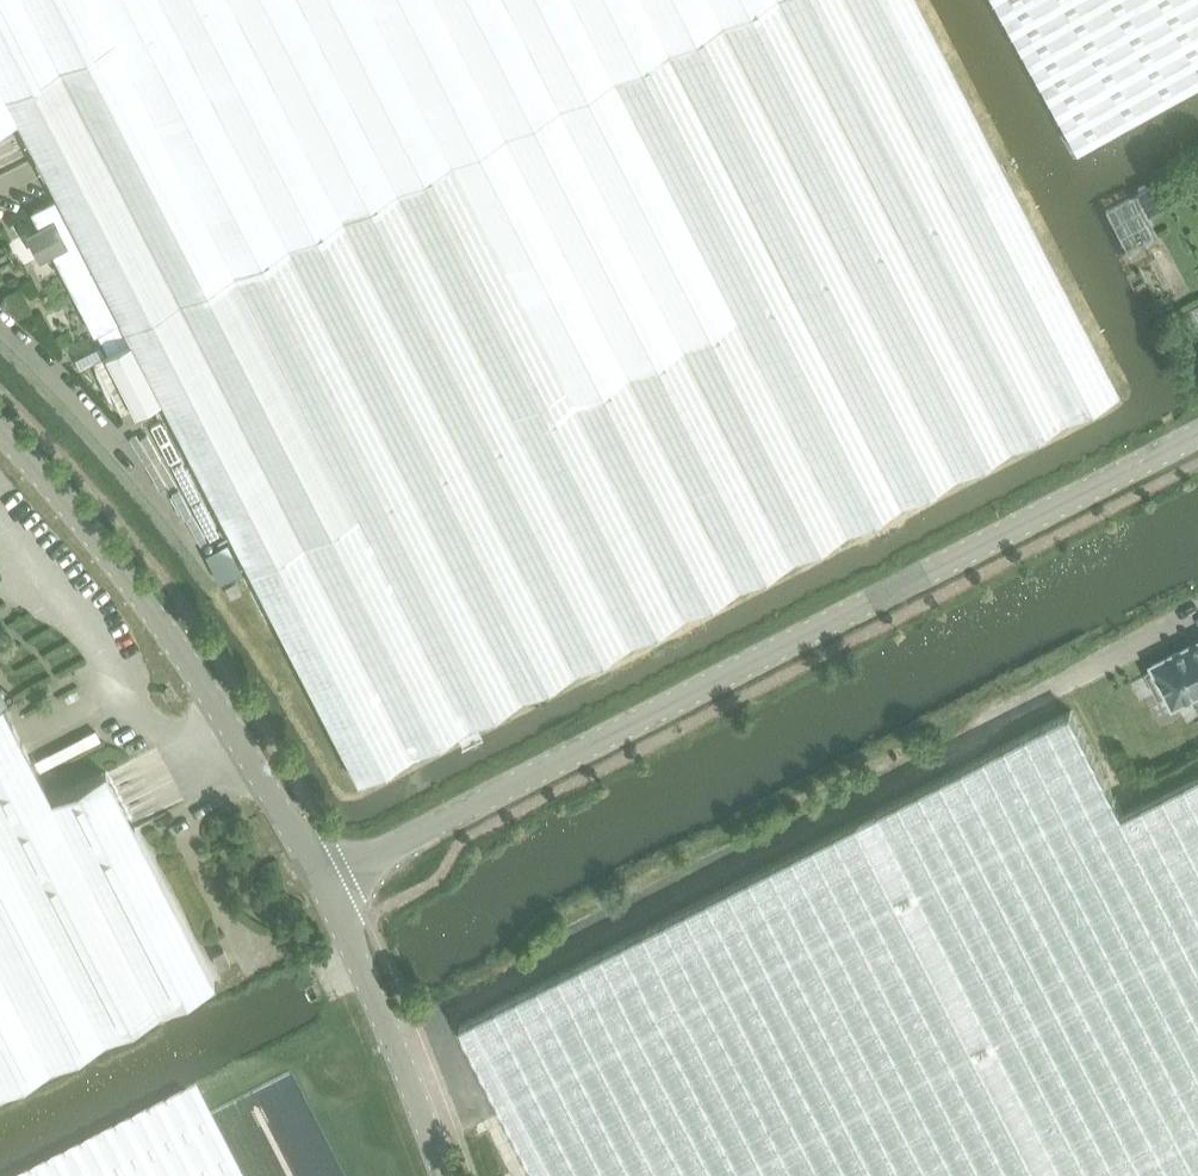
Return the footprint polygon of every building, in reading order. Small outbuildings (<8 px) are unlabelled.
[(135,412),(161,399),(358,780),(1119,390),(920,0),(0,0),(0,126),(16,117),(57,197),(32,211),(40,228),(30,233),(41,255),(52,250),(94,333),(120,320),(131,341),(105,354),(135,412)] [(997,15),(1020,57),(1043,99),(1059,124),(1068,137),(1075,150),(1076,150),(1094,139),(1178,93),(1197,82),(1197,0),(989,0),(997,15)] [(1164,178),(1138,191),(1150,213),(1175,200),(1164,178)] [(1133,195),(1106,209),(1128,251),(1155,237),(1133,195)] [(227,543),(205,554),(220,583),(242,572),(227,543)] [(250,609),(261,603),(254,590),(243,595),(250,609)] [(1193,649),(1191,645),(1153,664),(1155,668),(1148,671),(1160,695),(1167,692),(1174,706),(1194,695),(1197,702),(1197,646),(1193,649)] [(214,981),(105,769),(51,797),(2,703),(14,697),(13,695),(6,699),(0,687),(0,1091),(214,981)] [(684,1022),(494,1120),(524,1175),(1197,1175),(1197,785),(966,904),(927,829),(658,968),(684,1022)] [(231,962),(224,947),(212,953),(219,968),(231,962)] [(43,1175),(236,1175),(196,1097),(43,1175)]
